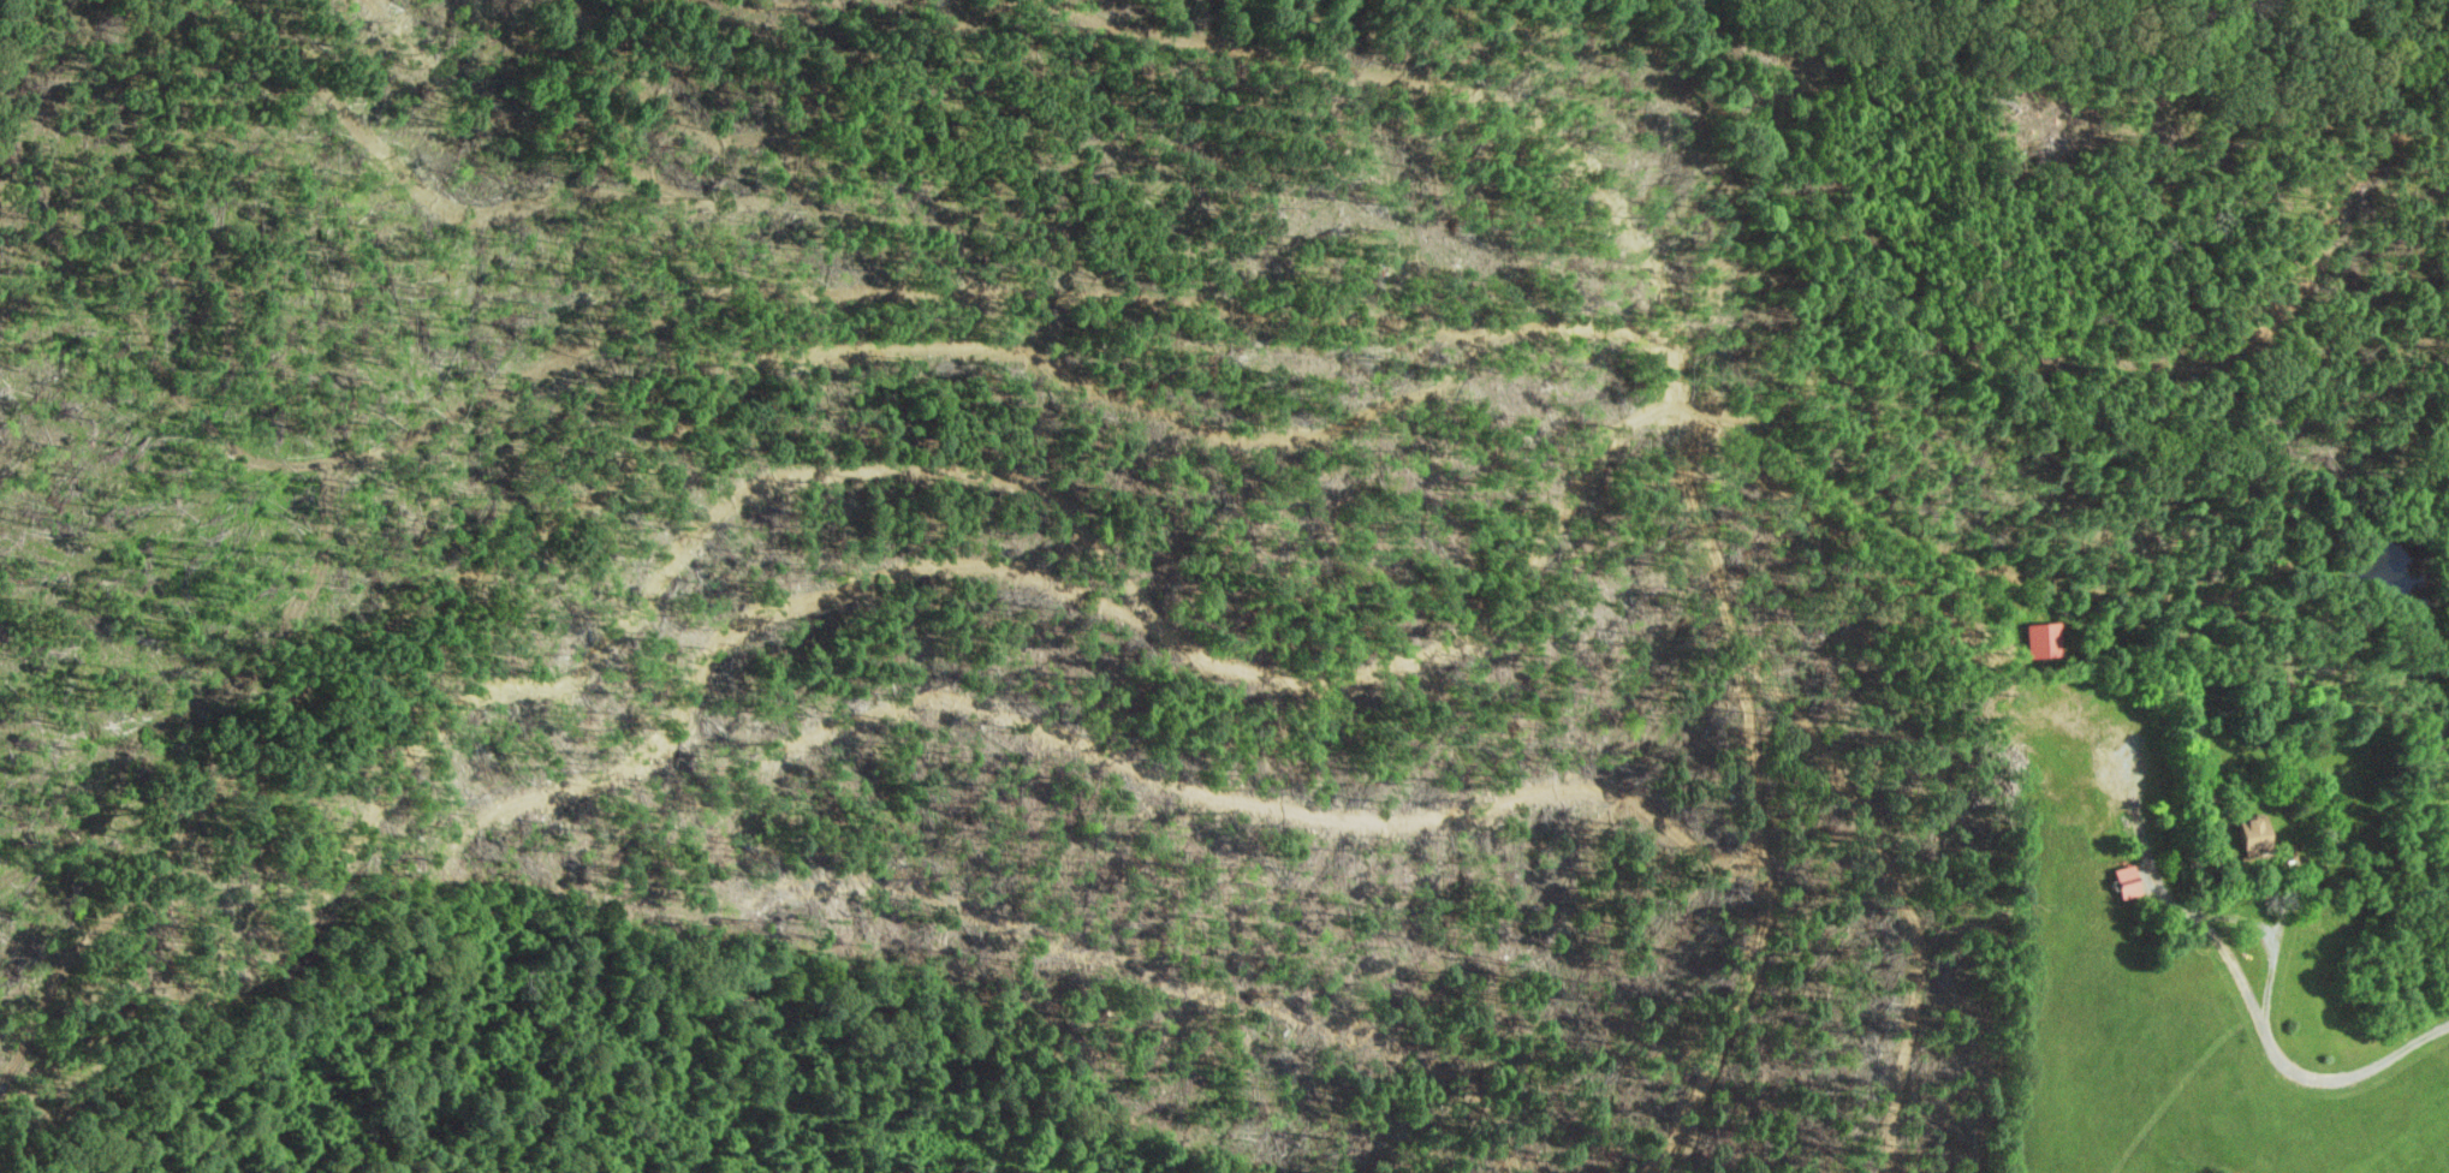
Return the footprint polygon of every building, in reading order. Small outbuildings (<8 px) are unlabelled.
[(2243,820),(2247,827),(2236,834),(2244,847),(2258,839),(2254,832),(2263,827),(2256,813),(2243,820)] [(2108,868),(2117,898),(2139,891),(2130,861),(2108,868)]
